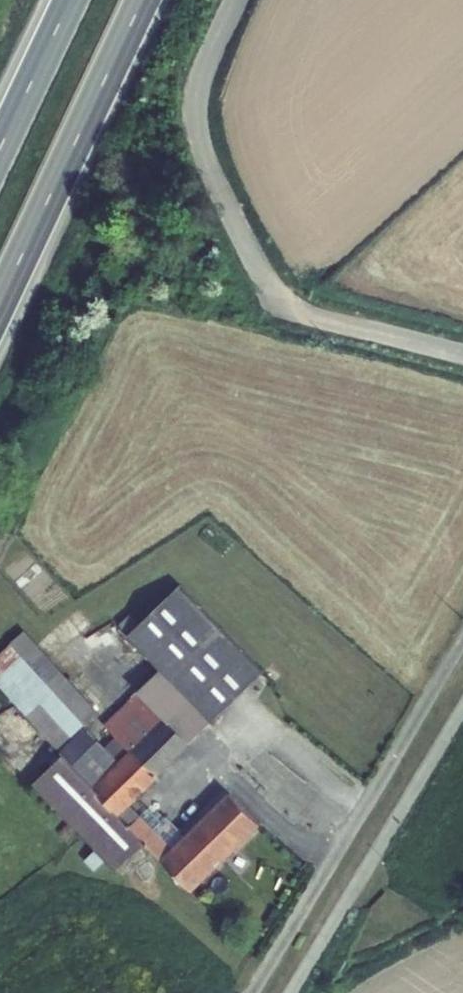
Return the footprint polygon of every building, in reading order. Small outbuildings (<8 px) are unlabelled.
[(145,842),(162,859),(173,848),(130,804),(189,743),(262,671),(179,586),(128,635),(160,669),(138,692),(104,724),(115,736),(104,747),(96,740),(84,728),(59,751),(62,755),(33,784),(117,870),(145,842)] [(97,712),(22,633),(0,653),(0,686),(58,748),(97,712)] [(173,848),(162,859),(192,890),(259,824),(229,793),(173,848)]
